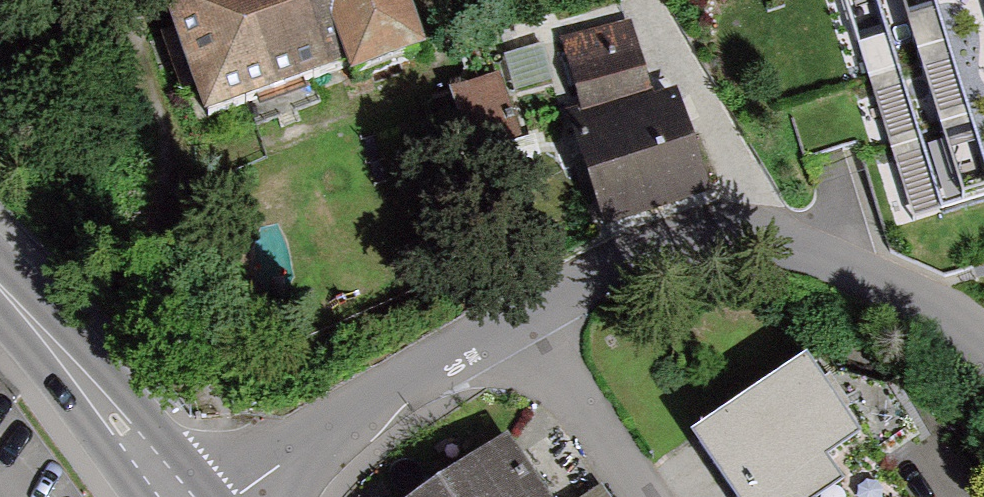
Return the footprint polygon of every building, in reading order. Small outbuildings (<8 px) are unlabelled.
[(206,118),(344,68),(320,0),(163,0),(206,118)] [(344,68),(351,83),(427,56),(407,0),(320,0),(344,68)] [(916,221),(983,199),(983,0),(844,0),(916,221)] [(569,120),(608,236),(713,201),(677,90),(654,97),(631,21),(559,39),(583,115),(569,120)] [(693,438),(733,496),(906,496),(884,466),(929,429),(902,390),(813,370),(807,361),(693,438)] [(509,434),(417,496),(552,496),(509,434)] [(603,482),(581,496),(613,496),(603,482)]
